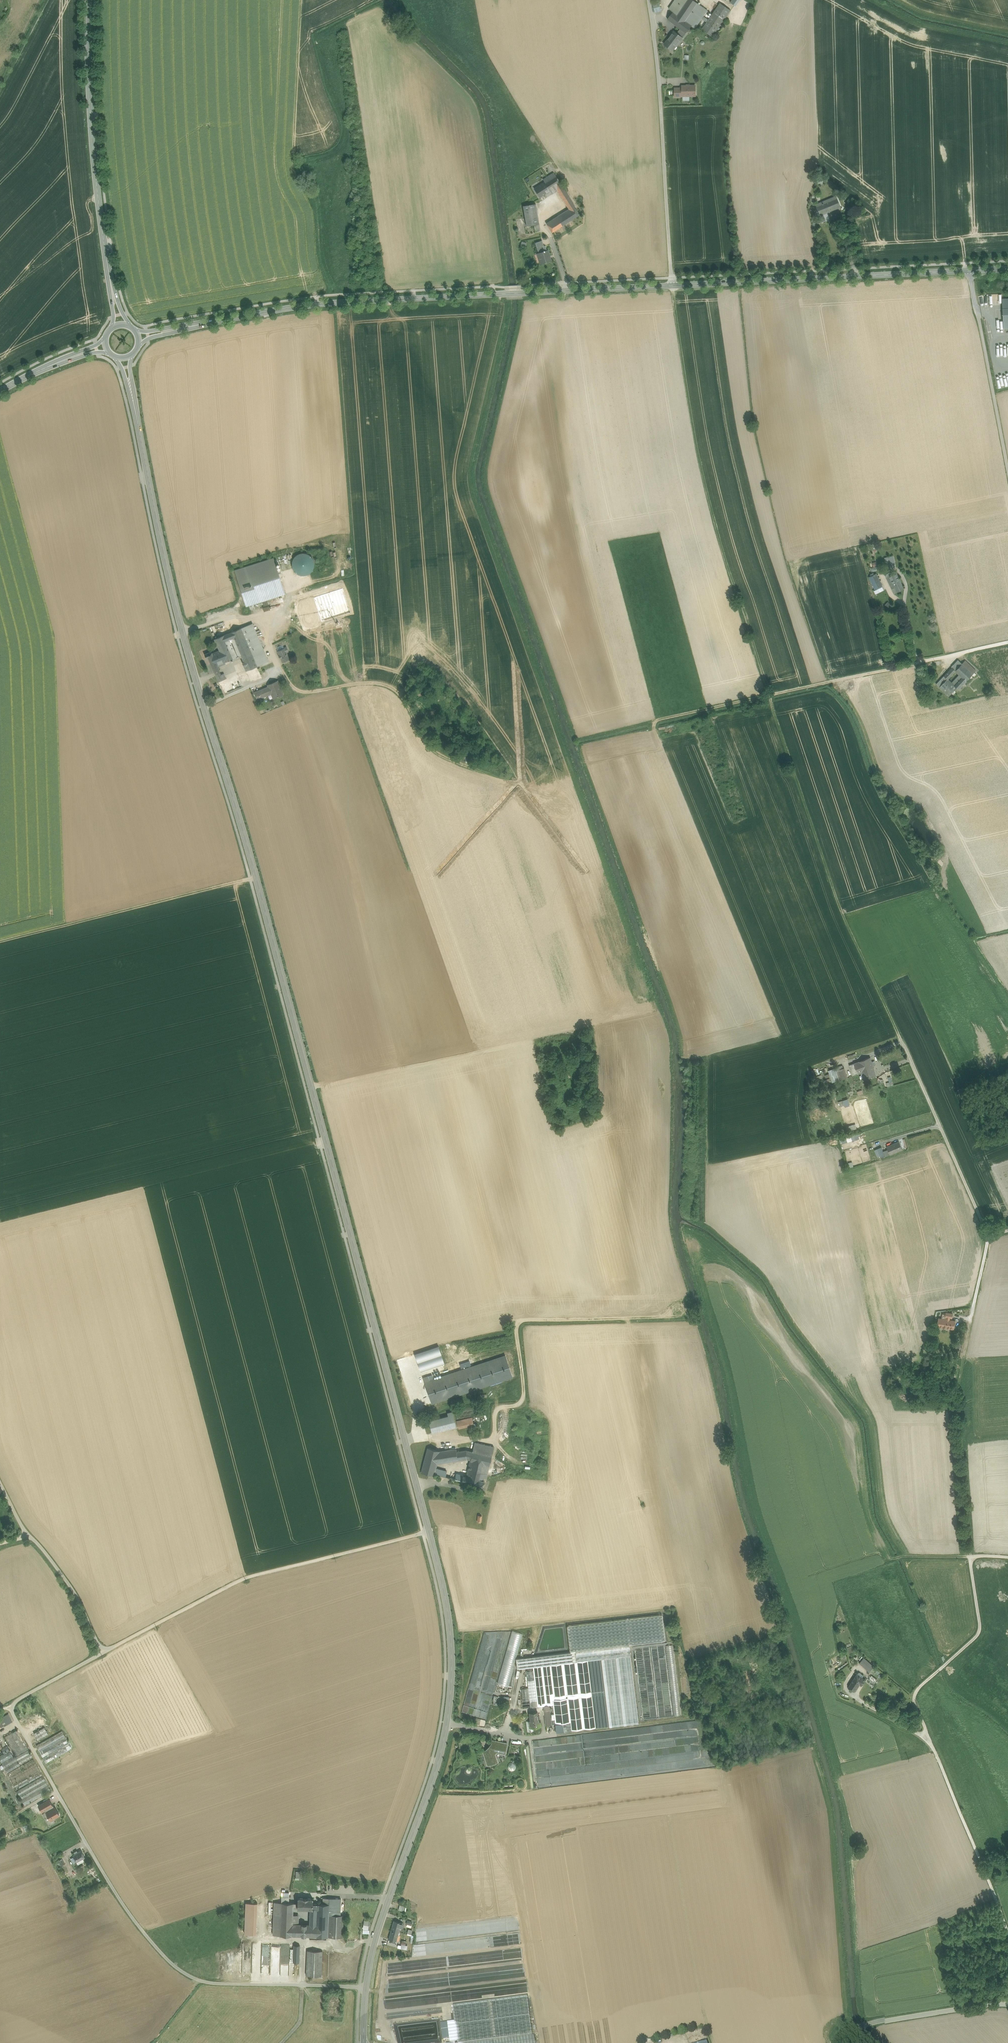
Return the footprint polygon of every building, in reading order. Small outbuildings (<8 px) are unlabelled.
[(691,0),(676,0),(669,10),(672,12),(666,20),(676,28),(673,33),(663,47),(672,54),(691,27),(696,30),(702,21),(706,24),(701,31),(712,39),(731,12),(720,4),(708,20),(703,17),(707,11),(691,0)] [(660,4),(653,5),(655,15),(662,13),(660,4)] [(696,86),(672,87),(673,99),(696,98),(696,86)] [(537,178),(543,188),(533,194),(539,205),(558,193),(570,211),(548,225),(554,234),(587,214),(578,199),(573,202),(558,178),(555,174),(545,179),(542,174),(537,178)] [(827,202),(815,207),(819,215),(841,206),(836,197),(828,200),(827,202)] [(542,232),(537,206),(524,209),(529,234),(542,232)] [(539,255),(542,266),(553,263),(550,252),(539,255)] [(293,570),(296,573),(299,575),(303,576),(307,575),(310,573),(313,571),(314,567),(314,563),(313,559),(311,556),(308,554),(304,553),(300,554),(296,555),(294,558),(292,562),(292,566),(293,570)] [(884,557),(886,564),(895,561),(894,555),(884,557)] [(274,558),(234,570),(246,607),(285,594),(274,558)] [(889,576),(886,577),(894,594),(904,589),(896,572),(894,573),(893,571),(888,573),(889,576)] [(876,573),(869,577),(875,589),(882,585),(876,573)] [(268,663),(250,624),(212,640),(217,650),(205,656),(223,696),(262,679),(257,668),(268,663)] [(283,649),(276,651),(281,664),(288,661),(283,649)] [(952,667),(955,670),(962,664),(959,660),(952,667)] [(962,664),(973,674),(976,671),(965,661),(962,664)] [(962,677),(966,681),(973,674),(962,664),(955,670),(955,671),(956,671),(962,677)] [(955,671),(955,670),(952,667),(944,675),(948,679),(956,671),(955,671)] [(944,675),(936,684),(947,694),(952,689),(955,686),(954,685),(948,679),(944,675)] [(957,688),(958,689),(966,681),(962,677),(954,685),(955,686),(957,688)] [(268,686),(254,692),(257,700),(271,694),(273,699),(284,694),(278,680),(267,685),(268,686)] [(870,1058),(854,1063),(857,1073),(861,1072),(864,1079),(876,1075),(870,1058)] [(841,1080),(847,1078),(842,1065),(837,1067),(838,1071),(841,1080)] [(838,1071),(837,1067),(828,1070),(832,1082),(840,1080),(837,1071),(838,1071)] [(857,1133),(840,1139),(841,1143),(858,1138),(857,1133)] [(899,1142),(887,1147),(888,1149),(890,1155),(902,1150),(899,1142)] [(890,1155),(888,1149),(883,1151),(881,1148),(877,1149),(881,1159),(890,1155)] [(937,1326),(954,1328),(955,1321),(949,1320),(945,1319),(942,1318),(939,1318),(937,1326)] [(438,1347),(415,1355),(421,1371),(444,1363),(438,1347)] [(512,1377),(505,1355),(425,1381),(432,1403),(512,1377)] [(432,1433),(456,1427),(452,1412),(447,1413),(448,1416),(428,1421),(432,1433)] [(458,1426),(473,1422),(472,1417),(457,1421),(458,1426)] [(475,1442),(473,1452),(492,1456),(494,1447),(475,1442)] [(434,1474),(435,1469),(437,1463),(440,1451),(428,1448),(421,1472),(433,1476),(434,1474)] [(466,1458),(466,1450),(456,1452),(456,1449),(440,1451),(437,1463),(466,1458)] [(471,1458),(490,1463),(492,1456),(473,1452),(466,1450),(466,1458),(471,1458)] [(490,1463),(471,1458),(466,1477),(482,1480),(482,1477),(486,1478),(490,1463)] [(450,1478),(462,1481),(463,1476),(463,1475),(452,1472),(450,1478)] [(468,1484),(482,1488),(483,1481),(482,1480),(466,1477),(463,1476),(462,1481),(469,1483),(468,1484)] [(516,1659),(520,1704),(555,1712),(559,1731),(643,1724),(633,1643),(516,1659)] [(874,1666),(864,1657),(859,1663),(869,1672),(874,1666)] [(865,1679),(857,1674),(848,1687),(855,1691),(859,1683),(862,1685),(865,1679)] [(472,1716),(486,1719),(491,1697),(487,1696),(488,1691),(493,1692),(495,1685),(490,1684),(490,1685),(485,1684),(484,1687),(481,1686),(475,1712),(473,1712),(472,1716)] [(540,1712),(529,1712),(530,1729),(541,1728),(540,1712)] [(0,1719),(4,1725),(12,1721),(8,1714),(0,1718),(0,1719)] [(44,1727),(34,1733),(38,1740),(48,1734),(44,1727)] [(17,1729),(5,1736),(15,1755),(15,1756),(28,1749),(17,1729)] [(62,1730),(36,1745),(46,1763),(72,1748),(62,1730)] [(539,1744),(540,1744),(541,1747),(551,1745),(549,1738),(538,1740),(539,1744)] [(501,1741),(500,1741),(500,1742),(498,1742),(497,1743),(496,1742),(496,1741),(492,1741),(491,1745),(488,1749),(483,1751),(484,1754),(486,1753),(488,1759),(486,1760),(488,1765),(497,1762),(494,1753),(496,1751),(505,1753),(506,1748),(502,1747),(500,1745),(501,1741)] [(15,1756),(15,1755),(13,1756),(9,1749),(3,1753),(0,1755),(0,1761),(1,1763),(6,1772),(20,1764),(19,1764),(16,1757),(15,1756)] [(16,1757),(19,1764),(32,1757),(28,1749),(16,1757)] [(34,1759),(8,1773),(16,1789),(42,1774),(34,1759)] [(43,1776),(17,1791),(25,1805),(51,1790),(43,1776)] [(39,1806),(42,1811),(52,1805),(49,1800),(39,1806)] [(60,1815),(55,1807),(46,1812),(51,1820),(60,1815)] [(73,1856),(76,1861),(84,1856),(80,1850),(72,1854),(73,1856)] [(313,1897),(297,1896),(297,1901),(297,1907),(310,1907),(313,1908),(313,1902),(313,1897)] [(273,1934),(280,1934),(281,1901),(275,1901),(273,1934)] [(293,1901),(289,1901),(281,1901),(280,1934),(301,1935),(302,1923),(298,1923),(296,1923),(293,1923),(293,1917),(293,1915),(293,1907),(293,1901)] [(257,1902),(246,1902),(245,1933),(256,1934),(257,1902)] [(340,1910),(340,1904),(328,1903),(328,1908),(328,1914),(331,1914),(340,1914),(340,1910)] [(306,1923),(306,1935),(327,1935),(328,1914),(328,1908),(313,1908),(310,1907),(309,1923),(306,1923)] [(340,1914),(331,1914),(331,1935),(346,1936),(346,1914),(340,1914)] [(402,1927),(403,1922),(394,1920),(389,1939),(397,1941),(400,1927),(402,1927)] [(323,1950),(308,1950),(307,1975),(322,1976),(323,1950)] [(451,2008),(455,2042),(535,2042),(534,2035),(531,2035),(526,1999),(451,2008)]
